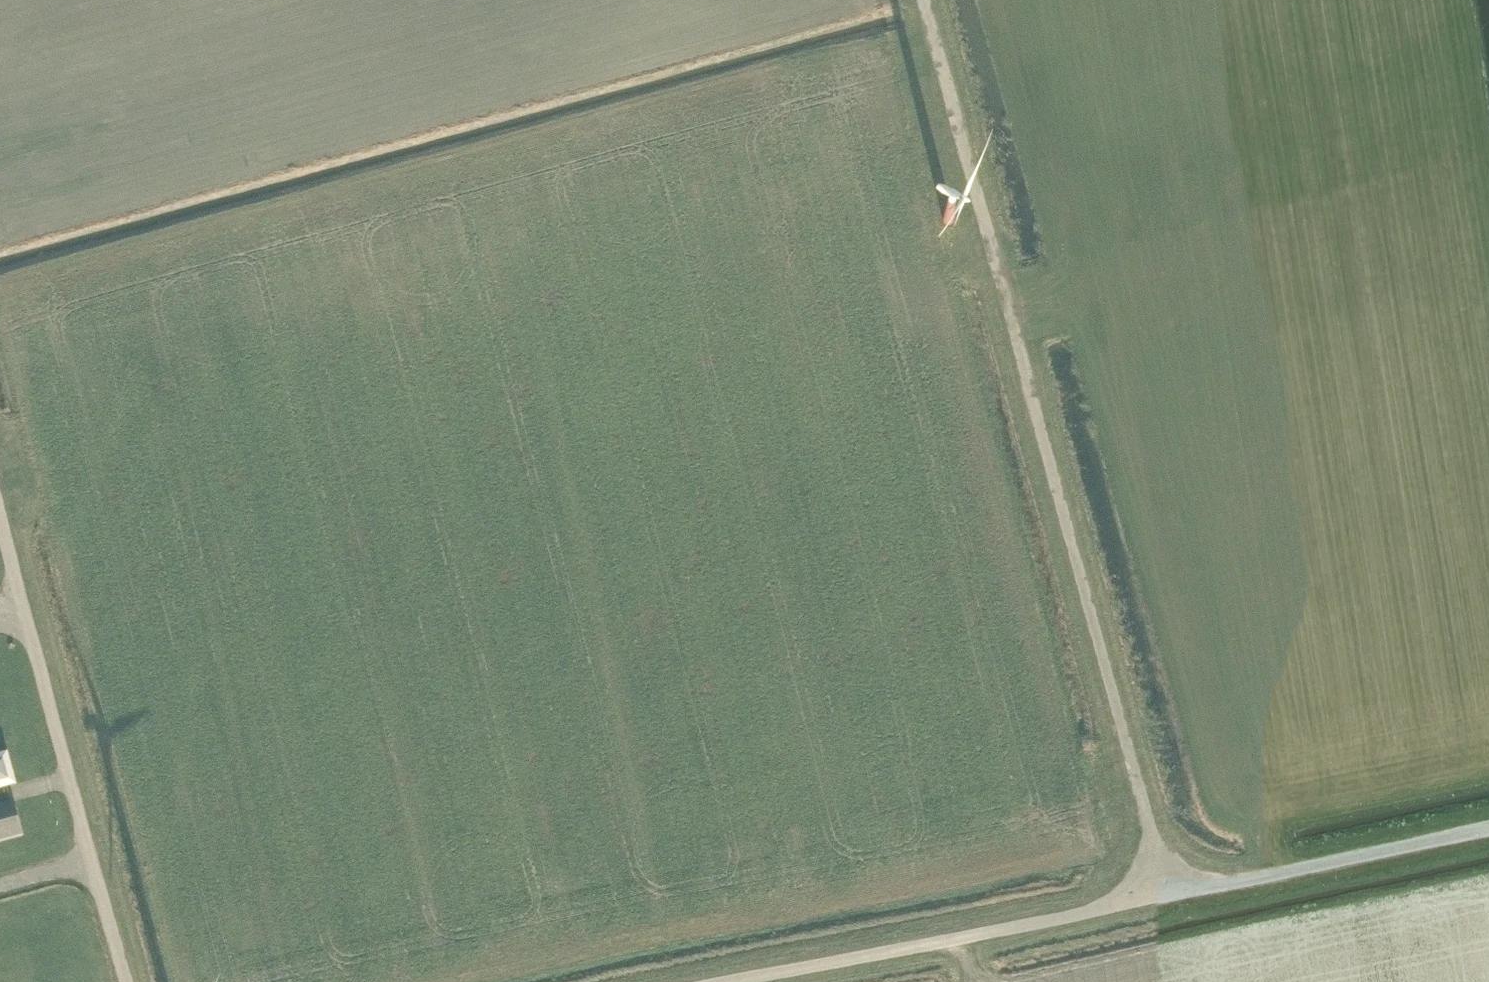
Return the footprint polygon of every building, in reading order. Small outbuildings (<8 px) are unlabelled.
[(22,835),(13,803),(11,804),(6,787),(16,785),(7,752),(0,754),(0,841),(22,835)]
